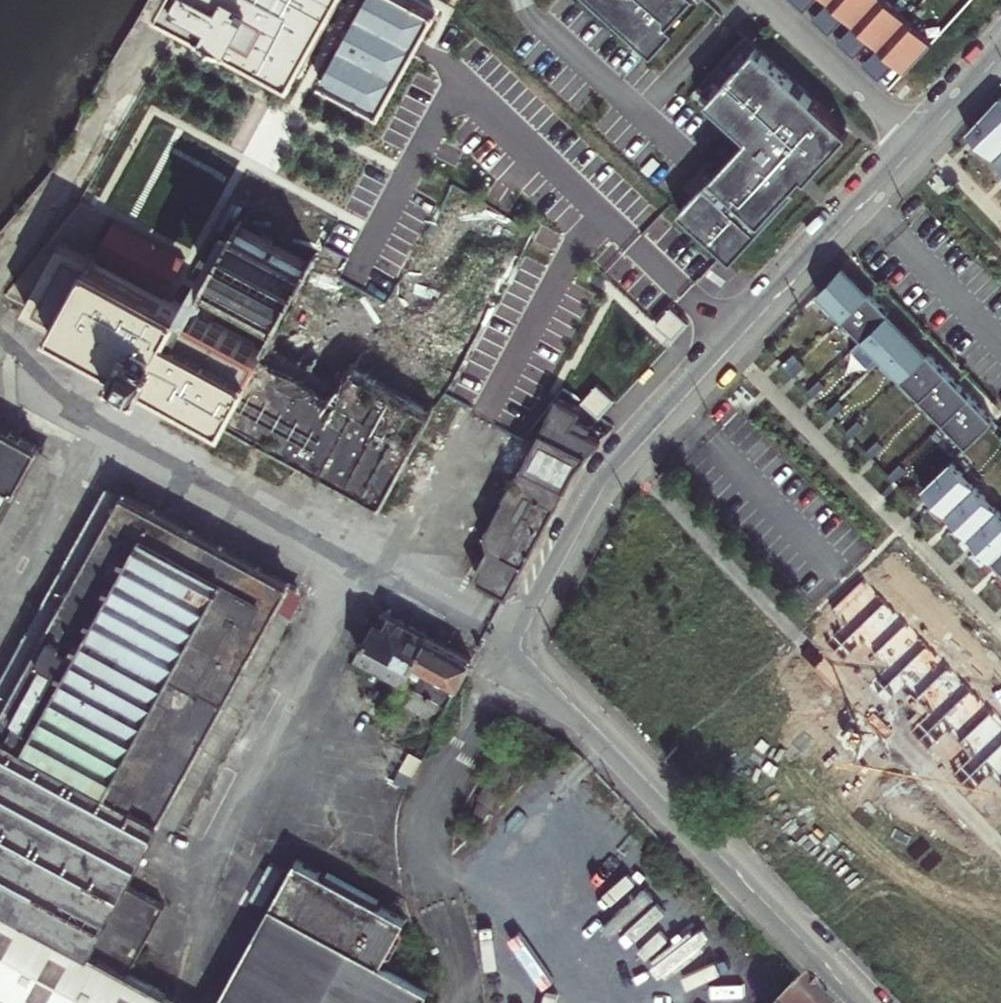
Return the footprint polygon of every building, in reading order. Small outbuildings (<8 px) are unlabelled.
[(165,1),(175,7),(176,6),(186,11),(300,75),(341,0),(166,0),(165,1)] [(411,0),(365,0),(319,84),(381,117),(412,56),(434,12),(411,0)] [(655,49),(702,0),(602,0),(655,49)] [(830,1),(846,16),(850,20),(855,24),(878,0),(831,0),(830,1)] [(885,0),(878,0),(855,24),(870,38),(874,42),(878,46),(882,49),(908,20),(885,0)] [(907,71),(933,43),(908,20),(882,49),(895,60),(900,65),(907,71)] [(849,132),(745,38),(698,91),(747,137),(680,211),(723,252),(731,259),(799,186),(808,176),(849,132)] [(966,131),(1000,166),(1000,100),(998,97),(966,131)] [(268,347),(315,263),(234,218),(186,304),(66,238),(27,308),(124,361),(123,363),(151,379),(153,376),(381,502),(431,412),(351,368),(340,387),(268,347)] [(844,264),(818,293),(841,318),(842,317),(869,291),(870,290),(844,264)] [(869,291),(842,317),(861,337),(888,311),(869,291)] [(671,308),(656,325),(673,340),(688,323),(671,308)] [(861,337),(861,338),(880,358),(908,331),(888,311),(861,337)] [(908,331),(880,358),(899,378),(900,378),(927,352),(928,351),(908,331)] [(927,352),(900,378),(919,398),(946,372),(927,352)] [(946,372),(919,398),(942,421),(969,395),(946,372)] [(583,399),(582,401),(599,416),(614,399),(597,384),(583,399)] [(969,395),(942,421),(964,445),(992,419),(969,395)] [(9,495),(12,496),(39,447),(0,426),(0,512),(9,495)] [(0,512),(0,542),(4,544),(54,455),(39,447),(12,496),(9,495),(0,512)] [(949,460),(922,486),(945,510),(972,484),(949,460)] [(972,484),(945,510),(968,534),(995,508),(972,484)] [(7,704),(86,561),(123,494),(108,485),(0,679),(0,700),(7,704)] [(166,991),(166,990),(129,969),(166,903),(127,882),(160,822),(162,818),(207,735),(278,606),(284,609),(294,608),(300,598),(297,588),(123,494),(86,561),(7,704),(0,700),(0,1002),(160,1002),(166,991)] [(968,534),(990,557),(1000,547),(1000,514),(995,508),(968,534)] [(990,557),(1000,568),(1000,547),(990,557)] [(207,735),(162,818),(176,825),(304,593),(297,588),(300,598),(294,608),(284,609),(278,606),(207,735)] [(376,621),(359,652),(403,677),(426,636),(383,613),(378,622),(376,621)] [(426,636),(403,677),(397,689),(384,713),(417,731),(414,737),(425,743),(447,705),(471,661),(426,636)] [(658,869),(660,867),(623,825),(604,841),(617,855),(602,868),(624,894),(616,900),(631,917),(671,883),(658,869)] [(401,915),(295,857),(251,936),(215,1002),(353,1002),(374,963),(401,915)] [(401,915),(374,963),(353,1002),(421,1002),(429,987),(381,960),(405,917),(401,915)] [(797,981),(774,1002),(818,1002),(797,981)] [(173,995),(166,991),(160,1002),(187,1002),(173,995)]
